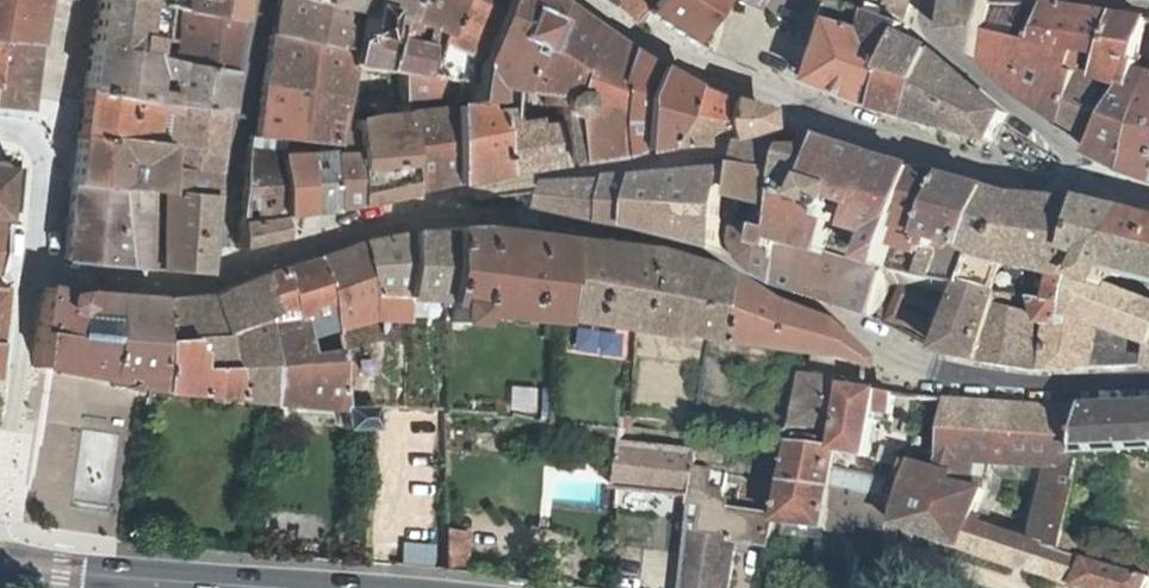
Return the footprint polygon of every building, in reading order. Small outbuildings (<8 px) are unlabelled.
[(34,32),(40,0),(0,0),(0,26),(34,32)] [(92,48),(230,70),(237,17),(181,9),(121,0),(99,0),(92,48)] [(181,9),(183,0),(121,0),(181,9)] [(239,0),(183,0),(181,9),(237,17),(239,0)] [(344,47),(353,4),(327,0),(278,0),(272,36),(344,47)] [(367,7),(360,5),(349,48),(346,63),(382,70),(402,0),(369,0),(367,7)] [(382,70),(398,73),(419,77),(449,0),(402,0),(382,70)] [(419,77),(462,84),(496,0),(449,0),(419,77)] [(462,84),(454,106),(473,105),(471,93),(501,90),(549,0),(496,0),(462,84)] [(501,90),(505,89),(506,115),(491,116),(500,178),(613,159),(612,141),(612,122),(614,102),(607,99),(623,49),(551,0),(549,0),(501,90)] [(635,13),(641,4),(644,0),(617,0),(635,13)] [(641,4),(686,36),(713,0),(644,0),(641,4)] [(870,1),(888,6),(885,15),(906,20),(911,0),(870,0),(870,1)] [(955,38),(983,63),(994,5),(959,1),(955,38)] [(829,5),(822,3),(799,33),(814,42),(829,5)] [(1023,96),(1063,125),(1087,76),(1116,16),(1082,10),(1052,5),(994,5),(983,63),(1023,96)] [(882,115),(903,40),(906,26),(836,7),(834,15),(846,18),(843,30),(833,26),(817,80),(814,90),(882,115)] [(1135,176),(1148,181),(1148,82),(1138,81),(1148,21),(1116,16),(1087,76),(1109,84),(1128,92),(1124,101),(1145,109),(1135,176)] [(0,26),(0,94),(25,98),(34,32),(0,26)] [(272,36),(263,84),(338,98),(346,63),(341,61),(344,47),(272,36)] [(882,115),(913,124),(938,53),(903,40),(882,115)] [(92,48),(85,92),(225,112),(230,70),(92,48)] [(613,159),(631,156),(637,96),(652,67),(623,49),(607,99),(614,102),(612,122),(612,141),(613,159)] [(938,53),(913,124),(995,147),(1001,128),(1008,113),(938,53)] [(330,209),(405,195),(401,122),(400,108),(398,73),(382,70),(346,63),(338,98),(330,134),(324,134),(330,209)] [(684,88),(652,67),(637,96),(631,156),(654,152),(684,88)] [(398,73),(400,108),(446,101),(446,107),(454,106),(462,84),(419,77),(398,73)] [(1109,84),(1087,76),(1063,125),(1085,139),(1104,94),(1109,84)] [(263,84),(254,137),(277,136),(298,135),(308,135),(324,134),(330,134),(338,98),(263,84)] [(684,88),(654,152),(709,142),(711,142),(717,101),(684,88)] [(85,92),(78,139),(220,151),(225,112),(85,92)] [(1095,161),(1135,176),(1145,109),(1124,101),(1104,94),(1085,139),(1100,148),(1095,161)] [(718,98),(717,101),(711,142),(756,127),(758,111),(718,98)] [(452,187),(500,178),(491,116),(481,117),(479,109),(447,115),(452,187)] [(447,115),(401,122),(405,195),(452,187),(447,115)] [(324,134),(308,135),(310,149),(300,148),(306,212),(330,209),(324,134)] [(246,149),(277,149),(277,136),(254,137),(248,138),(246,149)] [(78,139),(70,184),(154,192),(159,193),(162,194),(214,198),(220,151),(78,139)] [(737,224),(735,243),(747,261),(754,270),(759,273),(782,284),(872,316),(883,280),(893,282),(922,173),(830,143),(809,243),(774,235),(737,224)] [(790,174),(741,171),(738,199),(779,211),(774,235),(809,243),(830,143),(796,145),(790,174)] [(743,148),(741,171),(790,174),(796,145),(743,148)] [(300,148),(277,149),(282,216),(289,215),(306,212),(300,148)] [(246,149),(240,223),(282,216),(277,149),(246,149)] [(0,160),(0,210),(5,210),(9,161),(0,160)] [(724,173),(642,182),(643,232),(721,251),(724,173)] [(893,282),(924,288),(952,182),(922,173),(893,282)] [(611,225),(643,232),(642,182),(639,182),(638,174),(623,177),(623,182),(616,183),(611,225)] [(611,225),(616,183),(611,184),(609,175),(592,178),(593,185),(554,189),(550,214),(611,225)] [(994,193),(952,182),(924,288),(963,295),(966,284),(975,254),(994,193)] [(148,268),(154,192),(70,184),(70,188),(63,261),(148,268)] [(1018,200),(994,193),(975,254),(1005,261),(1018,200)] [(214,198),(162,194),(157,268),(204,273),(214,198)] [(1087,206),(1018,200),(1005,261),(1058,274),(1055,301),(1066,303),(1073,270),(1087,206)] [(1129,216),(1087,206),(1073,270),(1082,273),(1085,262),(1117,270),(1129,216)] [(291,240),(289,215),(282,216),(240,223),(238,249),(291,240)] [(1117,270),(1148,278),(1148,221),(1129,216),(1117,270)] [(410,234),(408,294),(437,295),(437,299),(449,300),(449,317),(470,318),(470,311),(557,322),(557,319),(566,241),(510,233),(452,230),(452,235),(410,234)] [(410,234),(363,245),(370,281),(372,295),(408,294),(410,234)] [(566,241),(557,319),(634,330),(647,249),(566,241)] [(363,245),(316,258),(322,288),(370,281),(363,245)] [(647,249),(634,330),(710,339),(718,270),(647,249)] [(264,273),(264,340),(293,339),(330,335),(328,323),(322,288),(316,258),(264,273)] [(1082,273),(1113,286),(1117,270),(1085,262),(1082,273)] [(718,270),(710,339),(825,354),(853,364),(854,353),(817,319),(779,304),(749,289),(718,270)] [(1046,319),(1063,321),(1064,314),(1076,316),(1144,342),(1148,344),(1148,345),(1148,304),(1113,286),(1082,273),(1073,270),(1066,303),(1055,301),(1035,298),(1046,319)] [(206,297),(160,299),(158,397),(264,416),(264,400),(264,340),(264,273),(206,297)] [(322,288),(328,323),(406,314),(408,294),(372,295),(370,281),(322,288)] [(944,357),(984,364),(996,306),(999,293),(966,284),(963,295),(944,357)] [(884,321),(934,337),(945,300),(895,286),(884,321)] [(158,397),(160,299),(46,289),(34,372),(47,374),(118,388),(118,393),(131,395),(131,391),(136,392),(158,397)] [(996,306),(984,364),(1015,371),(1039,372),(1032,310),(996,306)] [(1046,319),(1046,371),(1138,366),(1144,342),(1076,316),(1064,314),(1063,321),(1046,319)] [(264,340),(264,400),(276,399),(276,416),(334,414),(335,420),(344,420),(345,425),(373,425),(372,403),(342,402),(330,335),(293,339),(264,340)] [(1138,366),(1147,365),(1148,344),(1144,342),(1138,366)] [(631,356),(626,415),(649,417),(655,359),(631,356)] [(832,432),(838,378),(805,375),(800,429),(832,432)] [(877,421),(894,422),(897,395),(872,392),(848,388),(839,451),(873,455),(877,421)] [(920,398),(909,396),(906,435),(918,436),(920,398)] [(264,400),(264,416),(276,416),(276,399),(264,400)] [(952,469),(913,458),(907,480),(916,483),(902,527),(1068,587),(1148,587),(1148,581),(1079,555),(1065,550),(1067,536),(1079,457),(1087,408),(948,399),(949,458),(955,459),(952,469)] [(1087,408),(1079,457),(1148,451),(1148,403),(1087,408)] [(442,404),(441,420),(457,420),(458,407),(442,404)] [(739,532),(737,540),(773,546),(778,514),(726,505),(729,474),(783,484),(790,444),(699,435),(697,445),(693,494),(690,526),(739,532)] [(619,487),(693,494),(697,445),(623,440),(619,487)] [(863,514),(888,518),(894,477),(835,465),(836,447),(798,442),(785,520),(861,532),(862,523),(863,514)] [(887,527),(888,518),(863,514),(862,523),(887,527)] [(457,525),(443,524),(444,565),(465,568),(467,526),(457,525)] [(737,540),(739,532),(690,526),(684,587),(732,587),(737,540)] [(893,530),(891,545),(899,547),(901,531),(893,530)] [(1065,550),(1079,555),(1082,541),(1067,536),(1065,550)] [(432,566),(433,545),(399,544),(399,564),(432,566)]
